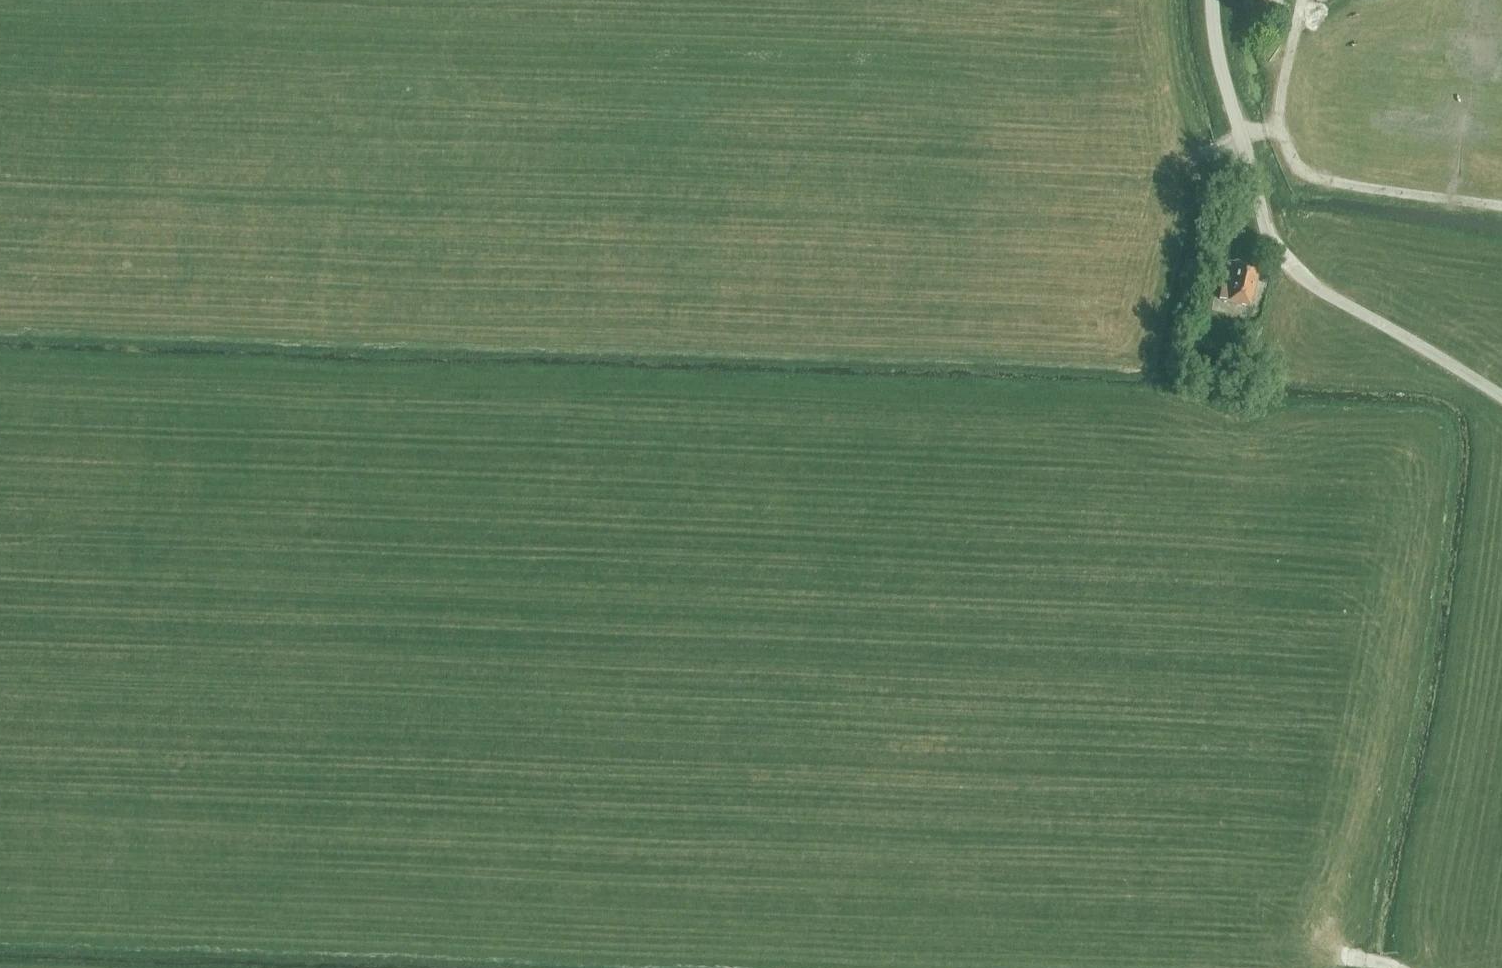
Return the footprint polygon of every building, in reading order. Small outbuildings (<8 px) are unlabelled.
[(1221,300),(1252,306),(1259,267),(1229,262),(1221,300)]
